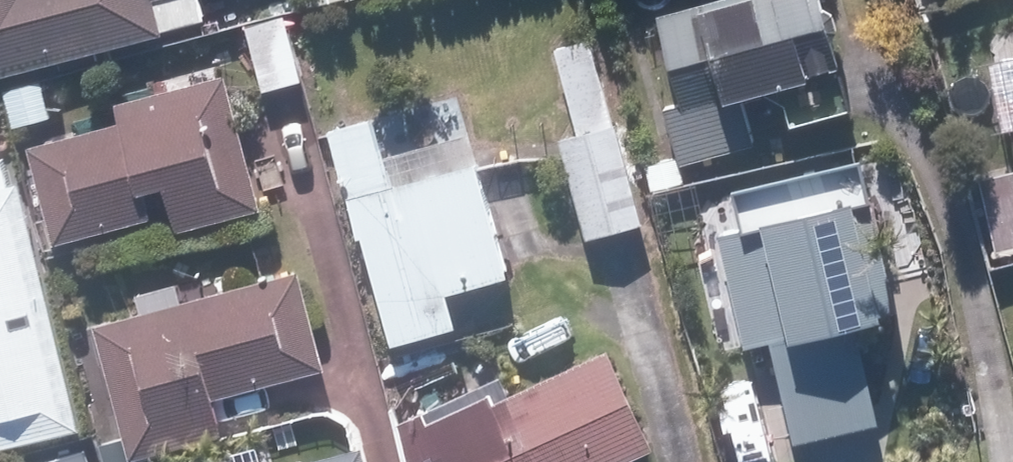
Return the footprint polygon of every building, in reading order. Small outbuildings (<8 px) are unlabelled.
[(101,51),(89,0),(0,0),(0,76),(101,51)] [(198,0),(89,0),(101,51),(160,35),(159,31),(203,20),(198,0)] [(657,16),(680,107),(663,111),(678,166),(755,145),(742,98),(779,88),(789,125),(843,111),(814,0),(719,0),(657,16)] [(247,28),(261,94),(299,85),(284,20),(247,28)] [(587,34),(551,44),(576,132),(555,137),(585,240),(641,223),(587,34)] [(28,148),(54,243),(149,218),(142,193),(159,188),(172,233),(260,209),(223,76),(113,106),(118,124),(28,148)] [(41,122),(30,83),(0,92),(10,130),(41,122)] [(382,153),(372,116),(328,129),(387,344),(455,325),(446,292),(504,277),(471,162),(391,185),(382,153)] [(81,423),(21,175),(11,178),(5,154),(0,155),(0,444),(81,423)] [(977,176),(992,250),(1012,246),(1012,169),(977,176)] [(691,182),(650,195),(665,240),(705,226),(691,182)] [(724,232),(750,346),(779,339),(886,315),(860,200),(750,226),(724,232)] [(127,437),(132,460),(226,435),(217,400),(327,370),(300,269),(184,299),(181,286),(141,296),(144,310),(96,324),(127,437)] [(395,424),(409,461),(618,461),(650,447),(603,347),(507,392),(499,376),(395,424)] [(88,434),(66,439),(71,460),(94,455),(88,434)] [(132,460),(127,437),(101,444),(106,461),(121,461),(132,460)] [(360,446),(300,461),(365,461),(360,446)]
